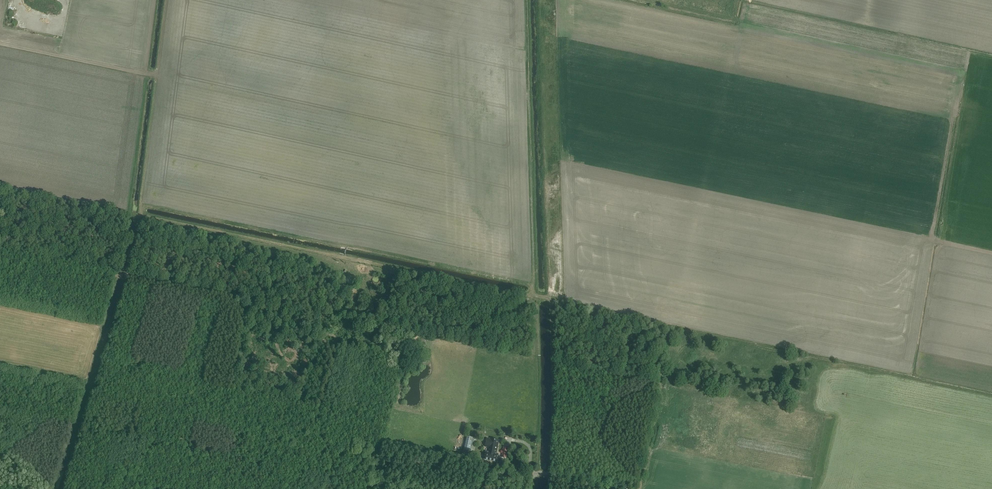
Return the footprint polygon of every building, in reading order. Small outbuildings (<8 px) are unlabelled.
[(472,452),(475,438),(468,437),(464,450),(472,452)] [(485,447),(489,447),(488,452),(486,452),(486,451),(486,452),(484,459),(484,460),(485,460),(497,462),(498,454),(499,454),(498,454),(496,454),(498,447),(497,447),(498,444),(499,440),(490,438),(490,439),(487,438),(486,443),(487,443),(487,444),(486,444),(485,447)]
